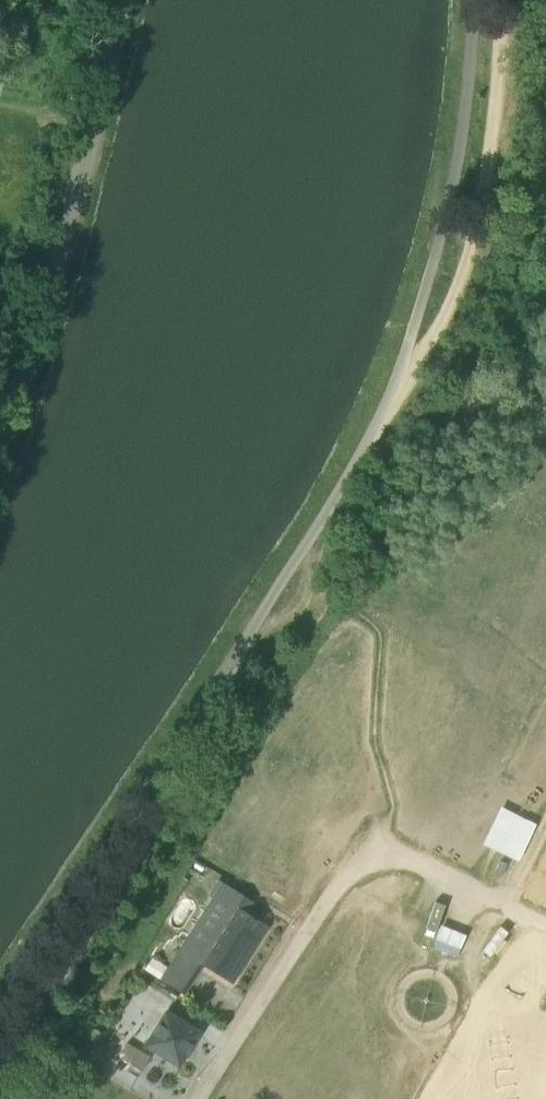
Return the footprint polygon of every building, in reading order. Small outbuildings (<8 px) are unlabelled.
[(537,824),(501,806),(483,845),(518,862),(537,824)] [(232,981),(266,926),(248,913),(253,902),(221,882),(171,960),(195,976),(203,965),(232,981)] [(461,954),(467,928),(441,922),(434,948),(461,954)] [(165,1009),(143,1045),(178,1065),(199,1032),(165,1009)] [(149,1056),(127,1043),(118,1056),(119,1057),(115,1064),(135,1076),(149,1056)]
